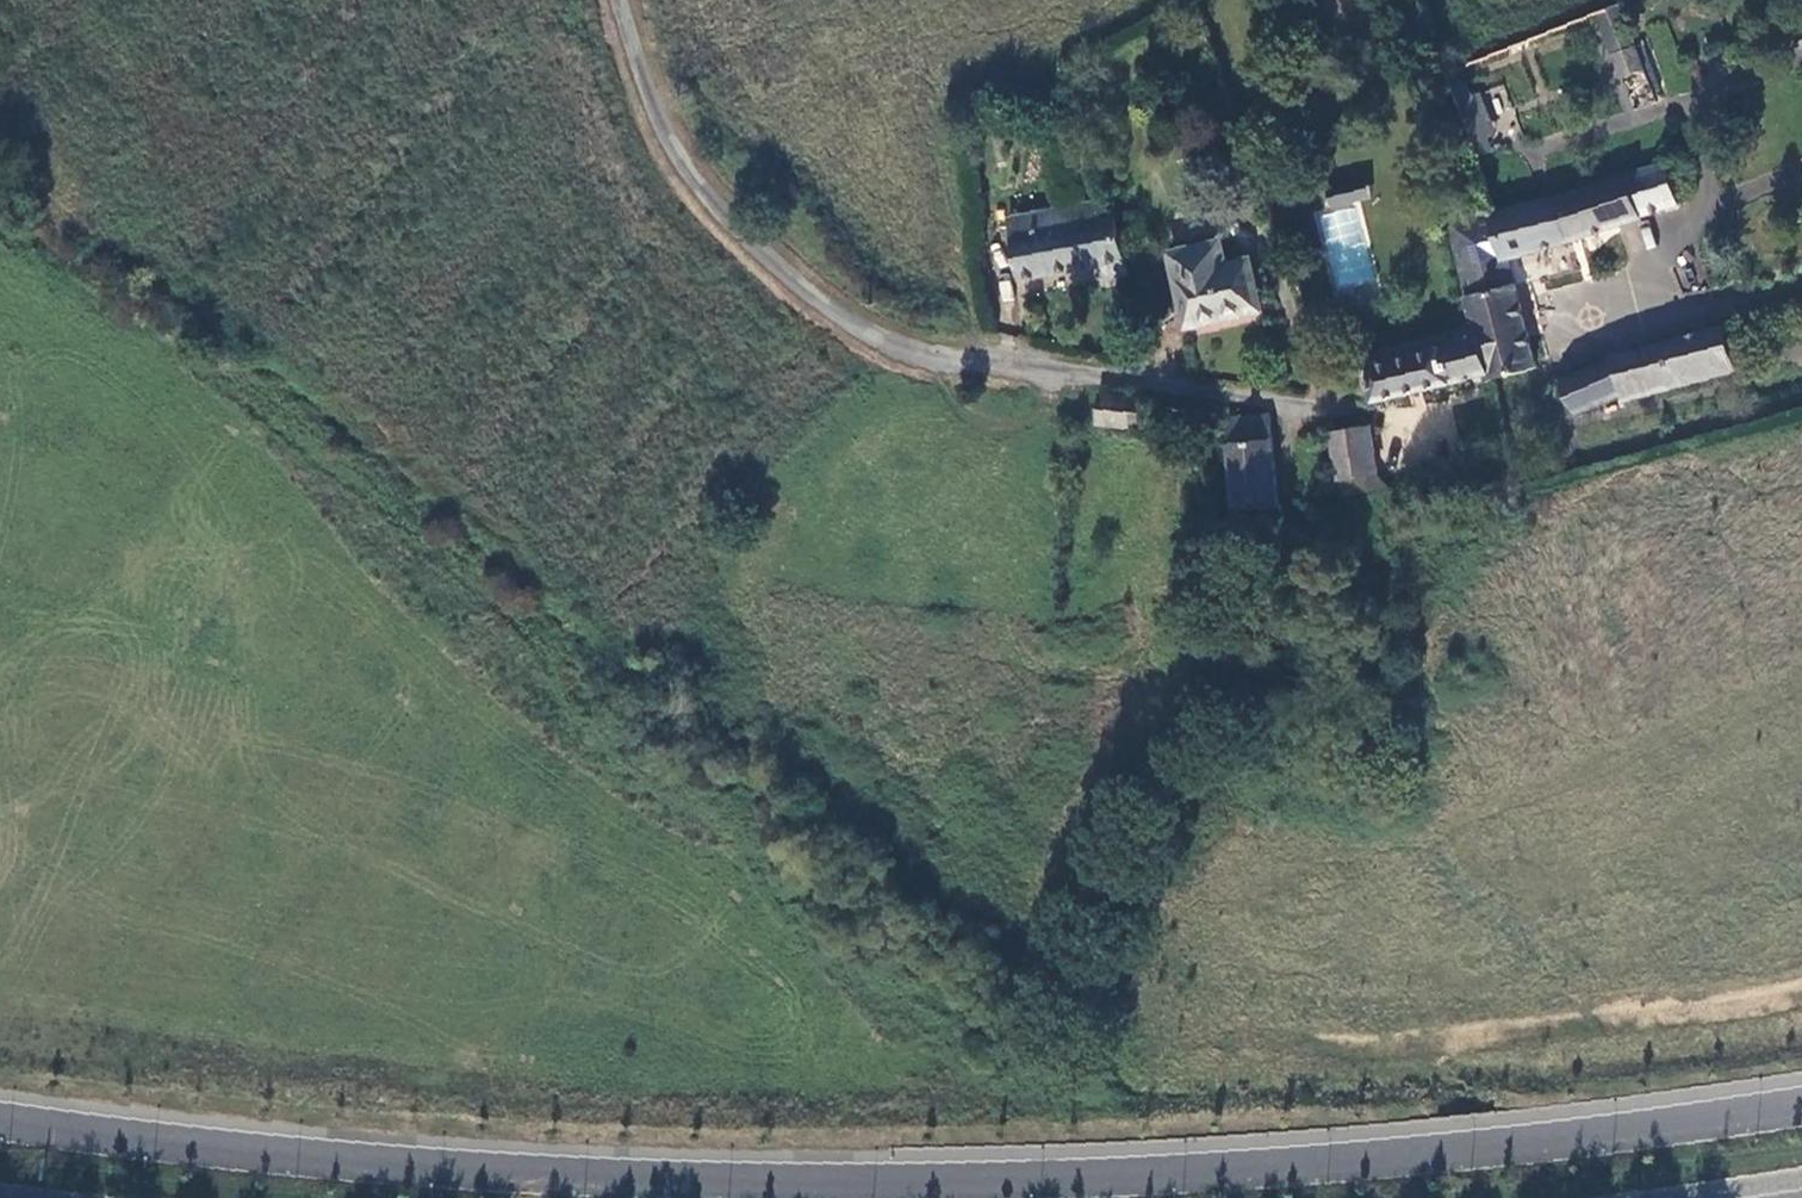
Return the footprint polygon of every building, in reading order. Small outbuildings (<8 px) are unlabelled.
[(1649,72),(1625,3),(1599,13),(1625,80),(1649,72)] [(1669,167),(1494,217),(1446,229),(1472,322),(1487,374),(1490,386),(1539,372),(1510,262),(1573,244),(1642,226),(1641,219),(1679,207),(1669,167)] [(1368,188),(1327,196),(1329,206),(1370,198),(1368,188)] [(1128,275),(1117,220),(1103,223),(1099,204),(1009,222),(1022,284),(1102,268),(1104,281),(1128,275)] [(1194,326),(1267,311),(1257,258),(1235,262),(1231,240),(1179,252),(1194,326)] [(1372,363),(1380,398),(1487,374),(1472,322),(1468,324),(1466,326),(1465,327),(1463,331),(1462,336),(1462,340),(1372,363)] [(1635,356),(1562,385),(1579,416),(1623,397),(1629,407),(1736,373),(1725,333),(1635,356)] [(1148,363),(1146,344),(1131,345),(1132,363),(1148,363)] [(1161,434),(1160,405),(1102,397),(1101,429),(1161,434)] [(1229,429),(1240,514),(1281,508),(1269,424),(1229,429)] [(1380,478),(1368,431),(1331,437),(1343,483),(1368,480),(1380,478)] [(1343,483),(1346,496),(1371,492),(1368,480),(1343,483)]
